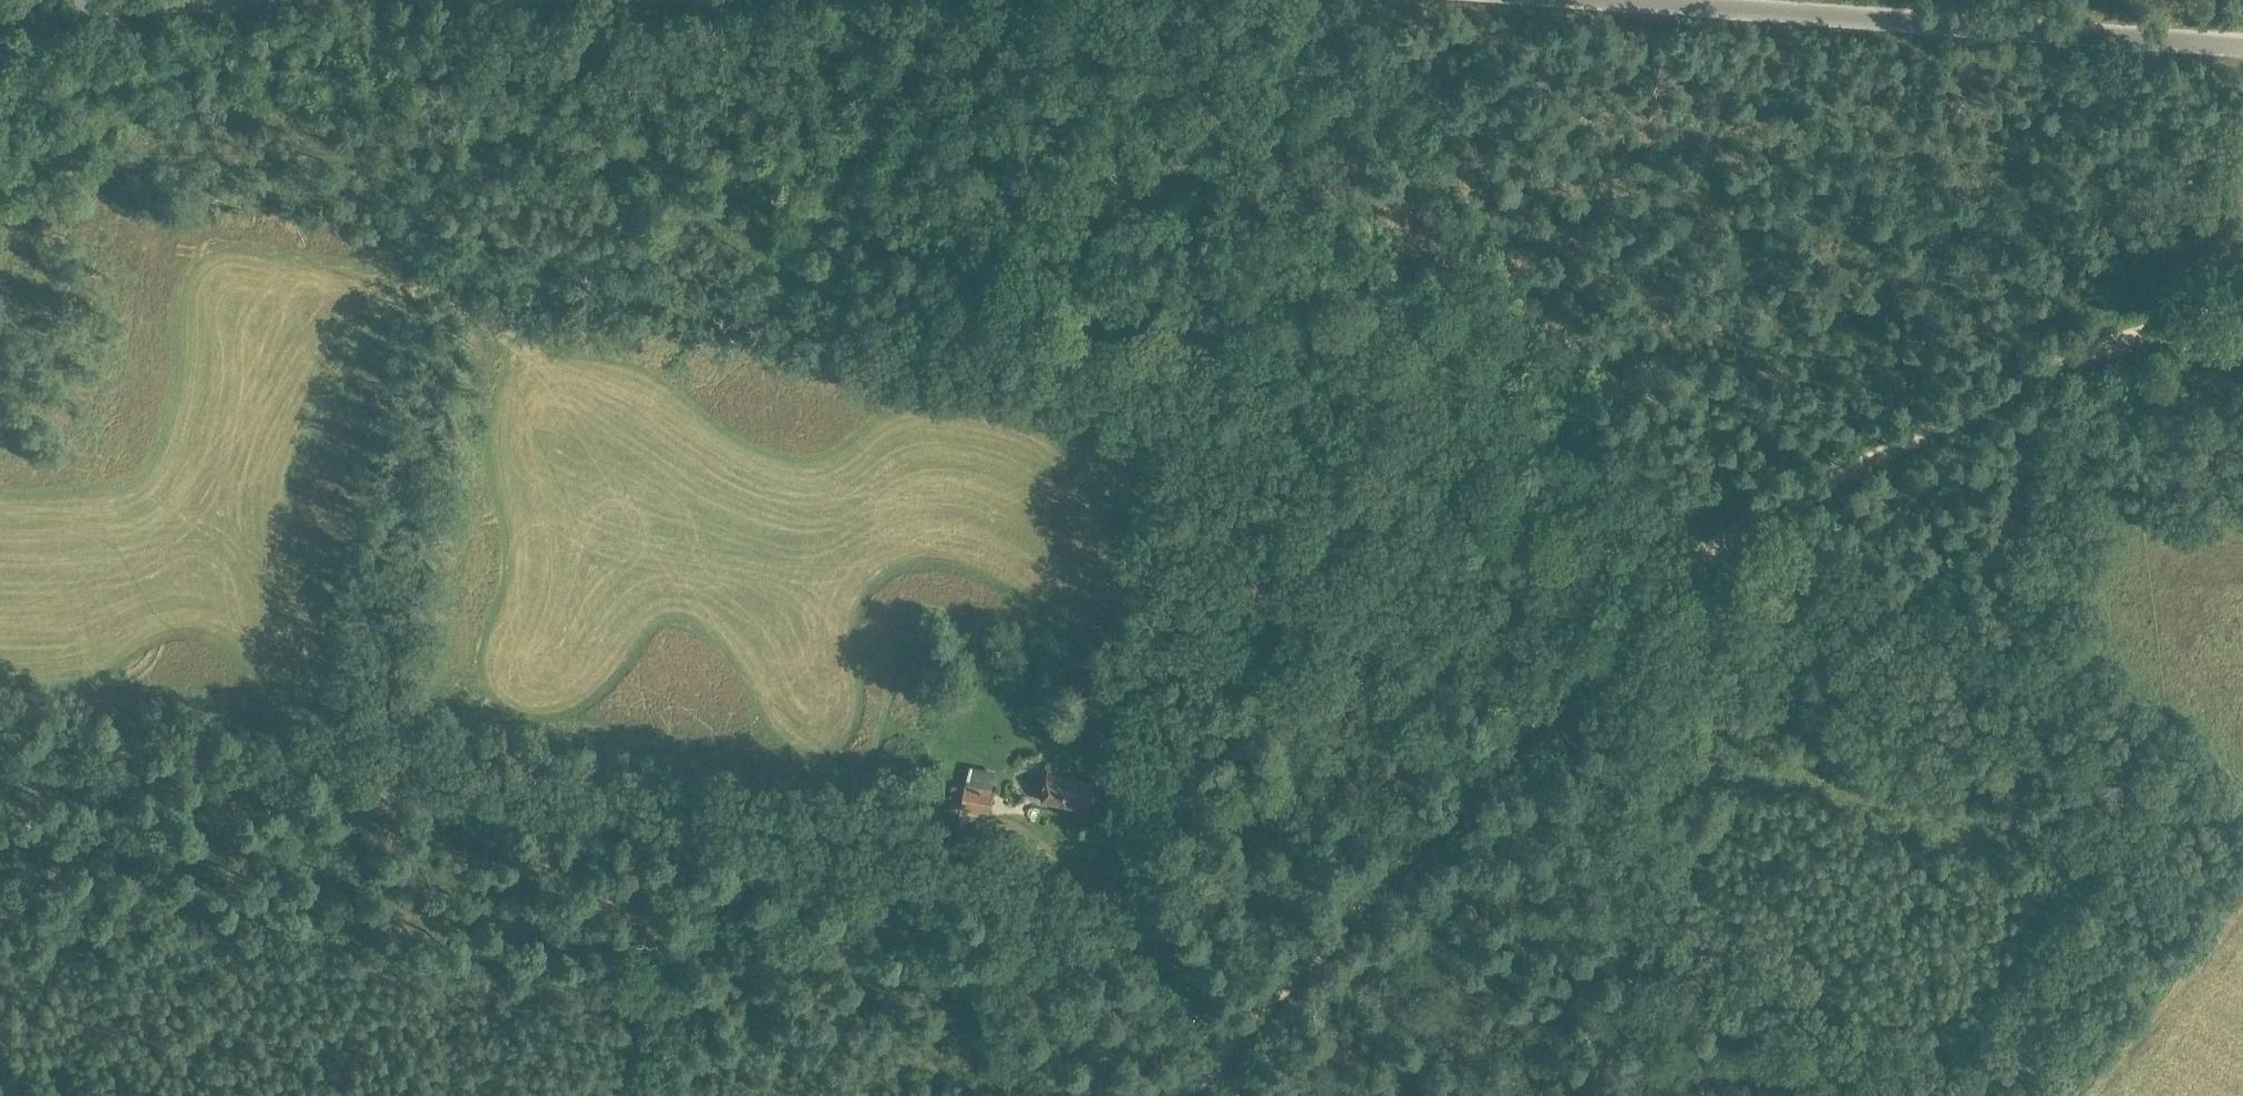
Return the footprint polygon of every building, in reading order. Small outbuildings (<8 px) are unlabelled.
[(1023,709),(1030,710),(1035,704),(1032,697),(1024,696),(1019,702),(1023,709)] [(912,714),(923,723),(934,710),(923,701),(912,714)] [(1044,802),(1089,810),(1094,784),(1049,775),(1044,802)] [(962,810),(990,815),(994,791),(967,787),(962,810)]
